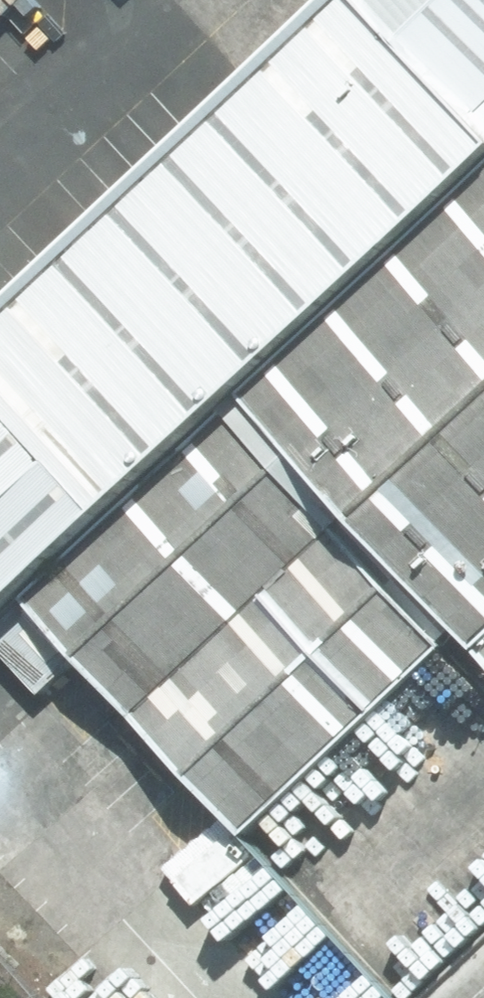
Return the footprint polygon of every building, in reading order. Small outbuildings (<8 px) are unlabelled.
[(327,5),(478,166),(483,160),(483,0),(322,0),(327,5)] [(6,598),(225,398),(478,166),(327,5),(0,309),(0,453),(33,488),(0,518),(0,604),(6,598)] [(478,166),(225,398),(346,529),(449,641),(468,657),(483,643),(483,160),(478,166)] [(346,529),(225,398),(6,598),(128,729),(346,529)] [(33,488),(0,453),(0,518),(33,488)] [(449,641),(346,529),(128,729),(235,846),(435,662),(431,657),(449,641)] [(468,657),(483,674),(483,643),(468,657)]
